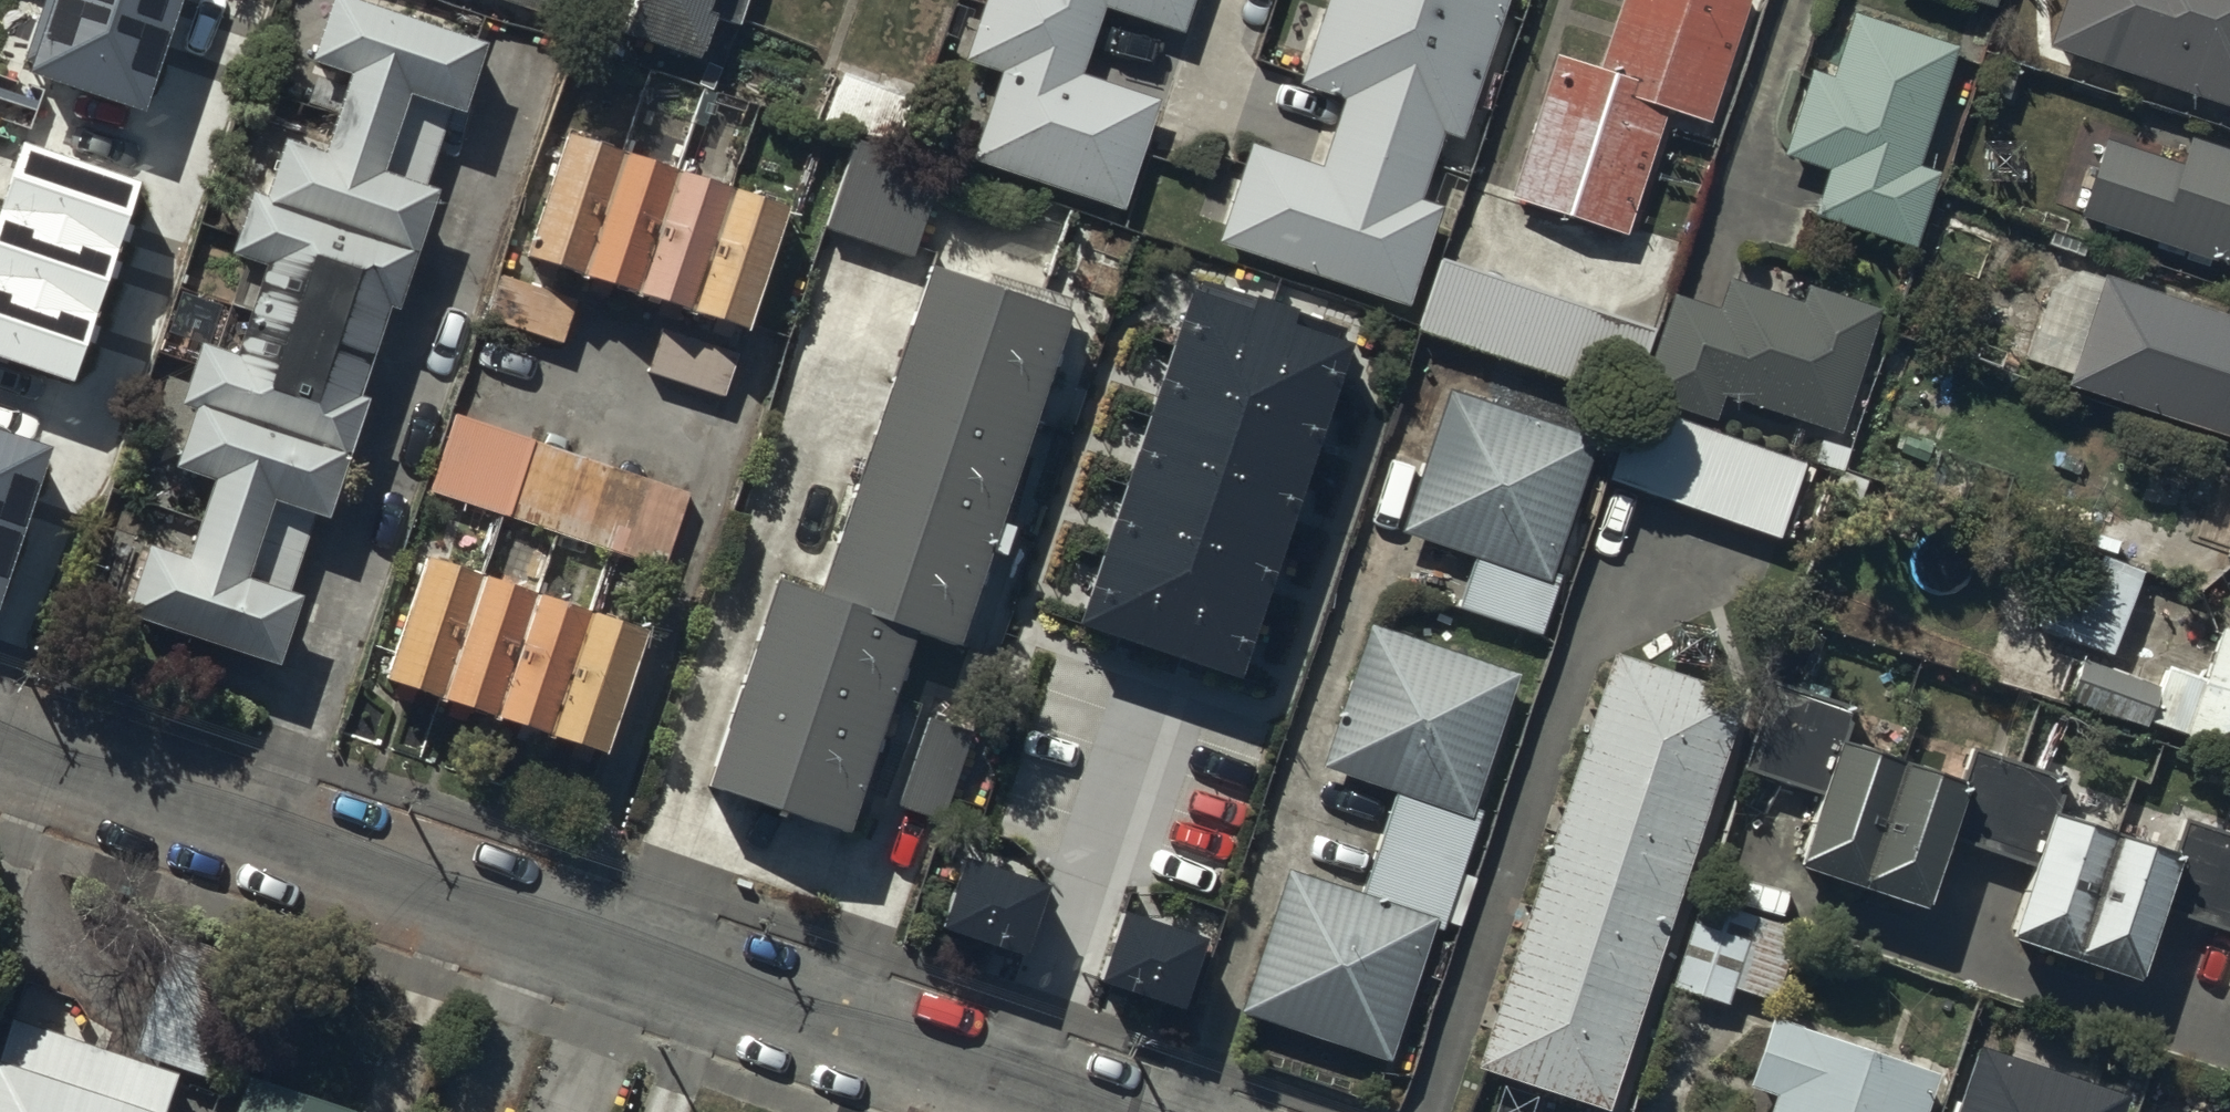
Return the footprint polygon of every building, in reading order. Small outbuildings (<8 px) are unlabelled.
[(36,72),(147,108),(182,0),(60,0),(36,72)] [(535,28),(544,0),(457,0),(535,28)] [(623,53),(694,76),(709,30),(739,39),(752,0),(640,0),(623,53)] [(964,72),(998,83),(969,178),(1124,226),(1159,112),(1082,88),(1103,21),(1184,46),(1198,0),(986,0),(964,72)] [(1297,98),(1338,112),(1316,177),(1247,153),(1212,253),(1406,321),(1441,219),(1418,210),(1441,143),(1458,149),(1510,0),(1331,0),(1297,98)] [(1751,0),(1621,0),(1596,78),(1553,65),(1506,213),(1627,252),(1668,123),(1708,136),(1751,0)] [(1995,22),(2002,0),(1923,0),(1995,22)] [(2046,60),(2229,123),(2229,0),(2066,0),(2046,60)] [(122,640),(275,689),(295,621),(243,604),(269,525),(325,543),(365,422),(355,419),(385,327),(396,331),(434,214),(384,198),(407,125),(460,142),(483,71),(329,21),(307,90),(340,101),(317,175),(279,163),(261,219),(246,214),(225,281),(258,291),(229,380),(195,369),(174,433),(186,437),(168,492),(208,505),(182,584),(144,572),(122,640)] [(1926,179),(1958,58),(1851,30),(1834,92),(1804,84),(1781,171),(1822,182),(1808,234),(1921,264),(1942,184),(1926,179)] [(912,273),(806,596),(759,580),(679,825),(853,882),(857,867),(865,870),(888,800),(881,798),(890,771),(908,777),(893,822),(931,834),(958,750),(923,738),(929,717),(913,712),(922,684),(968,698),(1095,309),(918,251),(943,176),(890,159),(901,127),(865,115),(823,244),(912,273)] [(0,216),(0,355),(75,380),(142,182),(25,143),(0,216)] [(2229,284),(2229,163),(2191,150),(2181,181),(2103,154),(2077,231),(2229,284)] [(784,233),(565,158),(524,281),(535,285),(518,339),(561,353),(576,305),(664,334),(650,380),(717,402),(733,352),(743,355),(784,233)] [(2108,292),(2111,285),(2066,270),(2039,351),(2077,364),(2065,400),(2229,455),(2229,333),(2108,292)] [(1839,445),(1879,324),(1807,300),(1802,317),(1725,296),(1717,322),(1669,308),(1661,337),(1443,275),(1421,351),(1712,434),(1718,411),(1839,445)] [(1355,344),(1197,291),(1084,623),(1243,676),(1355,344)] [(1593,449),(1447,402),(1400,547),(1469,570),(1454,618),(1539,645),(1559,584),(1550,581),(1593,449)] [(1801,479),(1636,422),(1611,495),(1776,552),(1801,479)] [(689,492),(491,429),(462,519),(660,582),(689,492)] [(50,448),(0,432),(0,603),(50,448)] [(2037,636),(2105,665),(2142,581),(2158,587),(2168,561),(2159,557),(2169,536),(2109,511),(2099,534),(2094,532),(2081,561),(2097,568),(2093,578),(2066,566),(2037,636)] [(641,633),(426,563),(380,704),(408,727),(438,726),(465,747),(490,743),(516,764),(547,764),(574,782),(602,780),(642,658),(634,656),(641,633)] [(2217,636),(2199,691),(2164,679),(2158,697),(2079,670),(2064,714),(2146,741),(2146,739),(2183,751),(2181,756),(2229,773),(2229,641),(2217,636)] [(1472,825),(1515,688),(1365,641),(1320,786),(1391,808),(1361,906),(1285,882),(1239,1033),(1391,1079),(1434,941),(1439,942),(1443,931),(1458,936),(1473,890),(1461,886),(1479,828),(1472,825)] [(1605,668),(1479,1086),(1564,1111),(1619,1111),(1741,710),(1605,668)] [(1741,785),(1820,809),(1794,892),(1927,934),(1951,858),(2032,883),(2006,965),(2138,1007),(2162,930),(2229,951),(2229,846),(2178,829),(2167,865),(2182,870),(2179,881),(2052,841),(2067,793),(1969,762),(1960,791),(1846,755),(1856,722),(1770,695),(1741,785)] [(1050,885),(968,859),(946,929),(1027,955),(1050,885)] [(1703,897),(1666,998),(1725,1019),(1732,999),(1769,1012),(1794,944),(1761,932),(1766,920),(1703,897)] [(1210,939),(1129,913),(1106,983),(1187,1009),(1210,939)] [(7,1002),(0,1022),(0,1111),(158,1111),(176,1057),(212,1069),(252,948),(169,920),(129,1042),(7,1002)] [(2221,1022),(2229,1025),(2229,994),(2221,1022)] [(1772,1032),(1748,1099),(1773,1108),(1772,1111),(1927,1111),(1935,1090),(1772,1032)] [(1963,1111),(2125,1111),(2130,1099),(1983,1051),(1963,1111)] [(243,1057),(225,1111),(350,1111),(356,1094),(243,1057)]
